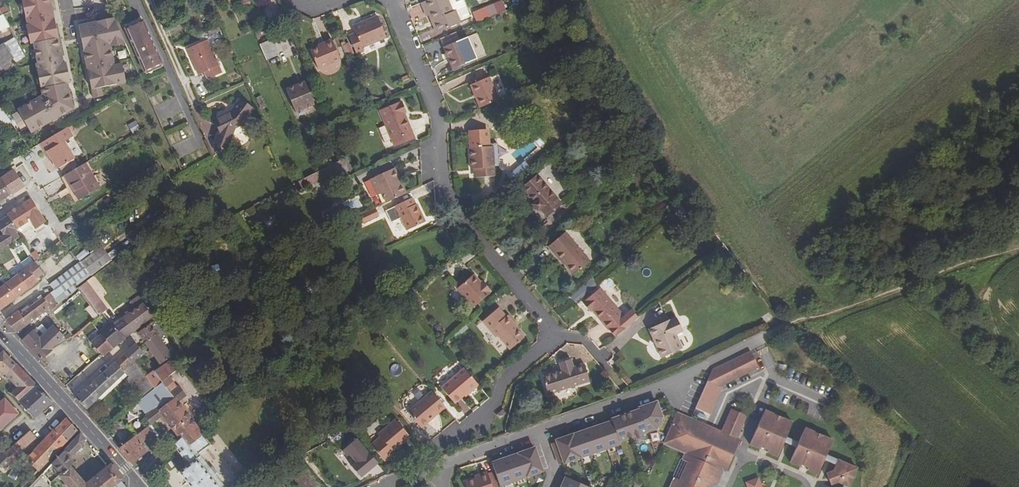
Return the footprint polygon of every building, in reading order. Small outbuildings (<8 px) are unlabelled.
[(0,16),(4,14),(9,12),(4,0),(0,0),(0,15),(0,16)] [(39,97),(17,110),(30,132),(76,109),(69,81),(73,80),(69,61),(66,62),(52,0),(19,0),(39,97)] [(439,31),(459,23),(453,11),(451,11),(446,0),(427,0),(423,2),(428,14),(431,21),(434,20),(439,31)] [(489,17),(501,13),(497,1),(485,5),(489,17)] [(428,14),(423,2),(420,3),(425,16),(428,14)] [(10,28),(4,14),(0,16),(0,32),(10,28)] [(347,35),(354,54),(361,51),(385,41),(374,16),(350,27),(352,33),(347,35)] [(112,18),(74,25),(90,99),(103,96),(101,89),(126,83),(122,63),(115,63),(111,47),(124,43),(112,18)] [(142,20),(124,28),(143,71),(161,63),(142,20)] [(24,58),(14,37),(4,44),(16,64),(24,58)] [(322,45),(317,47),(308,51),(315,68),(338,58),(330,39),(321,42),(322,45)] [(458,39),(441,46),(451,68),(468,61),(458,39)] [(207,40),(187,49),(198,74),(204,72),(207,79),(221,73),(207,40)] [(279,55),(272,40),(260,45),(267,61),(279,55)] [(352,53),(348,43),(342,46),(346,55),(352,53)] [(9,69),(16,64),(4,44),(0,46),(0,75),(9,69)] [(497,99),(487,76),(469,84),(478,107),(497,99)] [(305,81),(286,89),(295,111),(314,103),(305,81)] [(232,111),(215,120),(219,128),(215,139),(218,144),(225,146),(228,144),(232,134),(229,130),(240,124),(252,109),(241,100),(232,111)] [(399,113),(402,112),(404,111),(400,101),(398,102),(398,101),(378,109),(385,124),(391,139),(393,146),(413,138),(410,130),(407,131),(399,113)] [(410,130),(402,112),(399,113),(407,131),(410,130)] [(130,132),(138,128),(135,121),(127,125),(130,132)] [(391,139),(385,124),(377,127),(383,142),(391,139)] [(48,152),(65,143),(64,141),(73,136),(67,127),(40,143),(45,152),(47,151),(48,152)] [(72,154),(65,143),(48,152),(52,159),(55,164),(72,154)] [(470,167),(472,167),(475,167),(476,176),(493,175),(491,145),(469,147),(470,167)] [(57,168),(74,159),(72,154),(55,164),(57,168)] [(70,189),(93,176),(85,163),(62,176),(70,189)] [(162,170),(157,163),(146,171),(150,178),(162,170)] [(307,186),(334,173),(330,166),(316,173),(304,179),(307,186)] [(386,200),(404,192),(393,166),(369,177),(373,186),(377,193),(381,202),(386,200)] [(23,186),(22,184),(14,172),(13,171),(1,179),(11,194),(23,186)] [(534,174),(519,186),(525,194),(524,195),(530,202),(529,203),(535,210),(537,208),(544,215),(558,203),(534,174)] [(100,188),(93,176),(70,189),(78,201),(100,188)] [(1,179),(0,180),(0,201),(11,194),(1,179)] [(411,195),(393,204),(404,228),(423,219),(418,207),(416,207),(411,195)] [(8,216),(18,230),(31,222),(36,230),(45,224),(47,222),(31,198),(7,214),(8,216)] [(108,198),(103,201),(107,207),(112,204),(108,198)] [(377,214),(374,206),(348,218),(351,226),(377,214)] [(0,221),(0,228),(4,235),(0,237),(0,248),(1,250),(19,238),(16,231),(18,230),(8,216),(0,221)] [(48,251),(61,242),(55,232),(43,244),(48,251)] [(587,260),(562,232),(545,246),(557,258),(558,256),(563,262),(562,263),(571,273),(587,260)] [(61,242),(48,251),(54,261),(68,251),(61,242)] [(57,299),(60,304),(78,290),(76,288),(111,260),(101,247),(55,282),(50,285),(58,297),(57,299)] [(40,257),(36,251),(30,254),(34,261),(40,257)] [(43,273),(35,262),(0,289),(0,311),(37,282),(36,279),(43,273)] [(463,280),(456,285),(455,286),(472,305),(488,291),(487,290),(489,288),(481,280),(479,281),(472,272),(463,280)] [(172,282),(168,277),(165,279),(162,275),(155,279),(159,285),(152,290),(155,294),(172,282)] [(456,285),(463,280),(460,277),(454,282),(456,285)] [(87,283),(79,289),(92,307),(100,301),(87,283)] [(600,319),(598,321),(604,328),(619,316),(596,287),(581,299),(582,300),(580,301),(586,309),(588,308),(590,306),(600,319)] [(52,310),(60,304),(57,299),(52,293),(44,299),(43,298),(30,308),(38,318),(50,308),(52,310)] [(148,301),(146,302),(145,300),(142,296),(128,306),(132,312),(107,329),(92,342),(104,357),(135,332),(153,316),(149,310),(152,307),(148,301)] [(100,301),(92,307),(100,317),(108,311),(100,301)] [(522,335),(514,324),(510,320),(511,318),(506,312),(504,313),(497,305),(481,319),(494,335),(497,333),(509,347),(522,335)] [(93,318),(96,315),(89,306),(85,309),(93,318)] [(590,306),(588,308),(598,321),(600,319),(590,306)] [(18,311),(6,320),(12,328),(22,321),(26,327),(30,324),(38,318),(30,308),(21,314),(18,311)] [(678,349),(672,335),(678,332),(673,320),(672,318),(666,321),(665,320),(644,329),(658,358),(678,349)] [(17,334),(26,327),(22,321),(12,328),(17,334)] [(159,365),(167,359),(172,356),(150,324),(137,333),(159,365)] [(52,350),(66,341),(53,327),(39,339),(33,332),(22,341),(41,361),(52,350)] [(135,344),(115,362),(123,371),(134,360),(143,353),(135,344)] [(17,364),(4,350),(0,354),(0,371),(5,376),(17,364)] [(537,370),(543,388),(585,377),(579,359),(569,362),(567,354),(554,357),(557,365),(537,370)] [(758,372),(751,356),(712,372),(708,382),(720,388),(758,372)] [(143,373),(134,360),(123,371),(125,374),(142,397),(138,401),(144,410),(147,414),(144,416),(150,424),(153,422),(155,420),(161,414),(159,411),(173,399),(161,382),(154,388),(147,378),(143,373)] [(154,388),(161,382),(168,376),(175,370),(169,361),(156,371),(147,378),(154,388)] [(125,374),(123,371),(115,362),(75,398),(86,410),(125,374)] [(28,376),(17,364),(5,376),(16,387),(28,376)] [(152,367),(143,373),(147,378),(156,371),(152,367)] [(467,391),(477,383),(463,368),(439,387),(452,401),(466,390),(467,391)] [(19,401),(36,386),(28,376),(16,387),(11,392),(19,401)] [(190,440),(200,433),(177,403),(185,397),(178,387),(177,388),(168,376),(161,382),(173,399),(159,411),(161,414),(155,420),(153,422),(154,423),(162,416),(179,437),(180,438),(186,434),(190,440)] [(187,393),(193,389),(187,380),(181,385),(187,393)] [(36,386),(19,401),(33,417),(35,418),(52,403),(36,386)] [(431,414),(442,404),(429,389),(405,410),(419,427),(432,416),(431,414)] [(0,419),(11,409),(2,400),(0,401),(0,418),(0,419)] [(187,412),(194,409),(189,400),(183,404),(187,412)] [(612,422),(607,423),(603,425),(593,428),(578,433),(557,441),(557,443),(552,444),(559,465),(564,463),(621,445),(621,442),(656,430),(662,418),(657,403),(639,409),(639,411),(611,420),(612,422)] [(431,414),(432,416),(444,406),(442,404),(431,414)] [(11,409),(0,419),(0,418),(0,426),(15,412),(11,409)] [(733,410),(722,433),(737,440),(748,417),(733,410)] [(766,412),(764,416),(774,421),(776,416),(766,412)] [(678,413),(664,444),(687,454),(684,461),(686,462),(678,480),(676,479),(672,486),(718,486),(717,486),(724,471),(727,472),(734,456),(694,438),(701,423),(678,413)] [(764,416),(750,446),(761,451),(762,448),(765,450),(766,447),(770,449),(768,454),(778,459),(785,444),(787,439),(794,424),(776,416),(774,421),(764,416)] [(378,435),(369,443),(383,460),(393,452),(390,449),(395,446),(395,447),(408,436),(393,418),(376,433),(378,435)] [(77,430),(65,419),(55,429),(66,441),(77,430)] [(154,423),(153,422),(150,424),(147,426),(153,433),(156,438),(162,434),(154,423)] [(722,433),(701,423),(694,438),(734,456),(741,441),(737,440),(722,433)] [(109,437),(120,449),(135,436),(126,424),(109,437)] [(578,433),(593,428),(591,425),(577,430),(578,433)] [(153,433),(147,426),(140,432),(144,437),(138,442),(140,445),(153,433)] [(66,441),(55,429),(46,438),(58,449),(66,441)] [(806,430),(804,435),(814,439),(816,435),(806,430)] [(20,450),(35,437),(30,431),(17,443),(5,453),(12,461),(22,453),(20,450)] [(135,436),(120,449),(132,463),(146,452),(140,445),(138,442),(144,437),(140,432),(135,436)] [(651,449),(659,447),(654,432),(647,435),(651,449)] [(199,454),(210,446),(200,433),(190,440),(186,434),(180,438),(179,437),(172,443),(176,448),(189,465),(179,472),(191,486),(219,486),(196,457),(199,454)] [(121,482),(123,480),(111,465),(108,467),(86,485),(71,467),(74,463),(70,458),(79,448),(83,439),(80,435),(51,465),(59,474),(58,476),(68,486),(125,486),(121,482)] [(797,449),(791,464),(801,469),(802,467),(805,468),(806,466),(810,467),(808,472),(818,477),(825,462),(827,457),(834,442),(816,435),(814,439),(804,435),(800,445),(797,449)] [(355,437),(337,452),(359,479),(377,464),(355,437)] [(37,471),(58,449),(46,438),(41,444),(26,460),(37,471)] [(800,445),(787,439),(785,444),(797,449),(800,445)] [(535,449),(513,456),(499,461),(492,464),(500,486),(543,472),(535,449)] [(216,475),(217,474),(212,467),(210,468),(199,454),(196,457),(219,486),(225,486),(216,475)] [(543,454),(537,456),(542,468),(547,467),(543,454)] [(839,463),(827,457),(825,462),(837,468),(839,463)] [(10,465),(7,459),(0,463),(0,467),(2,470),(10,465)] [(684,461),(681,460),(673,478),(676,479),(678,480),(686,462),(684,461)] [(839,463),(837,468),(834,473),(832,474),(836,486),(839,485),(843,486),(851,486),(858,471),(839,463)] [(466,483),(467,486),(492,486),(488,473),(479,476),(480,478),(475,480),(466,483)] [(832,474),(827,476),(831,486),(833,486),(836,486),(832,474)] [(744,482),(746,486),(762,486),(758,477),(744,482)] [(562,486),(585,486),(566,478),(562,486)]
